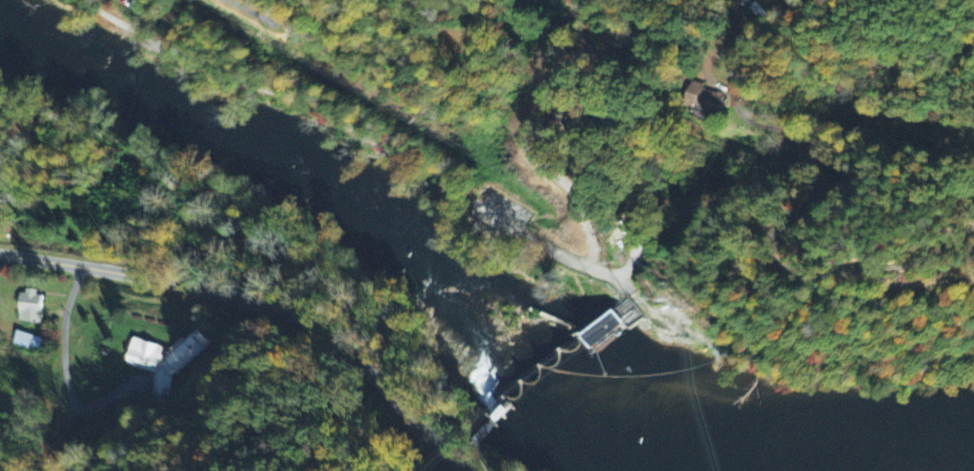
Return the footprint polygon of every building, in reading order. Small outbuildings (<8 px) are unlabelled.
[(700,90),(701,85),(690,82),(685,103),(719,113),(724,97),(700,90)] [(39,292),(17,291),(16,323),(38,324),(39,292)] [(581,331),(585,336),(596,349),(605,342),(627,324),(612,306),(590,324),(581,331)] [(145,401),(160,405),(167,379),(210,344),(197,329),(184,340),(181,339),(162,354),(164,347),(132,339),(124,366),(152,374),(145,401)] [(9,346),(36,354),(41,340),(14,331),(9,346)]
